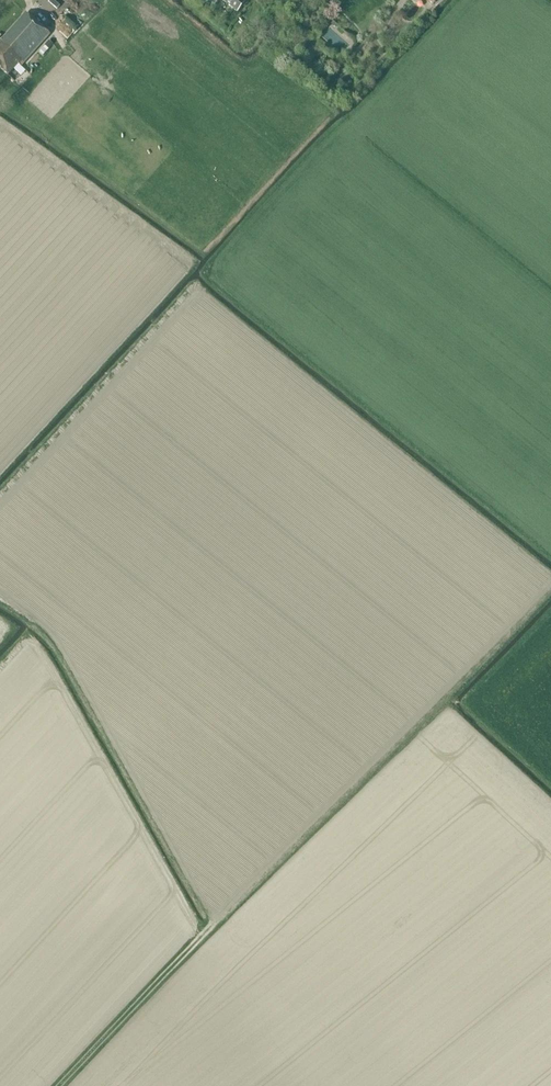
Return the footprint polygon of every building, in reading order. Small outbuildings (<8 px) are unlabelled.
[(237,12),(247,0),(222,0),(237,12)] [(7,75),(18,64),(21,66),(50,35),(27,13),(0,42),(0,68),(7,75)] [(344,55),(353,45),(332,26),(323,35),(344,55)] [(39,69),(51,57),(46,53),(35,64),(39,69)]
